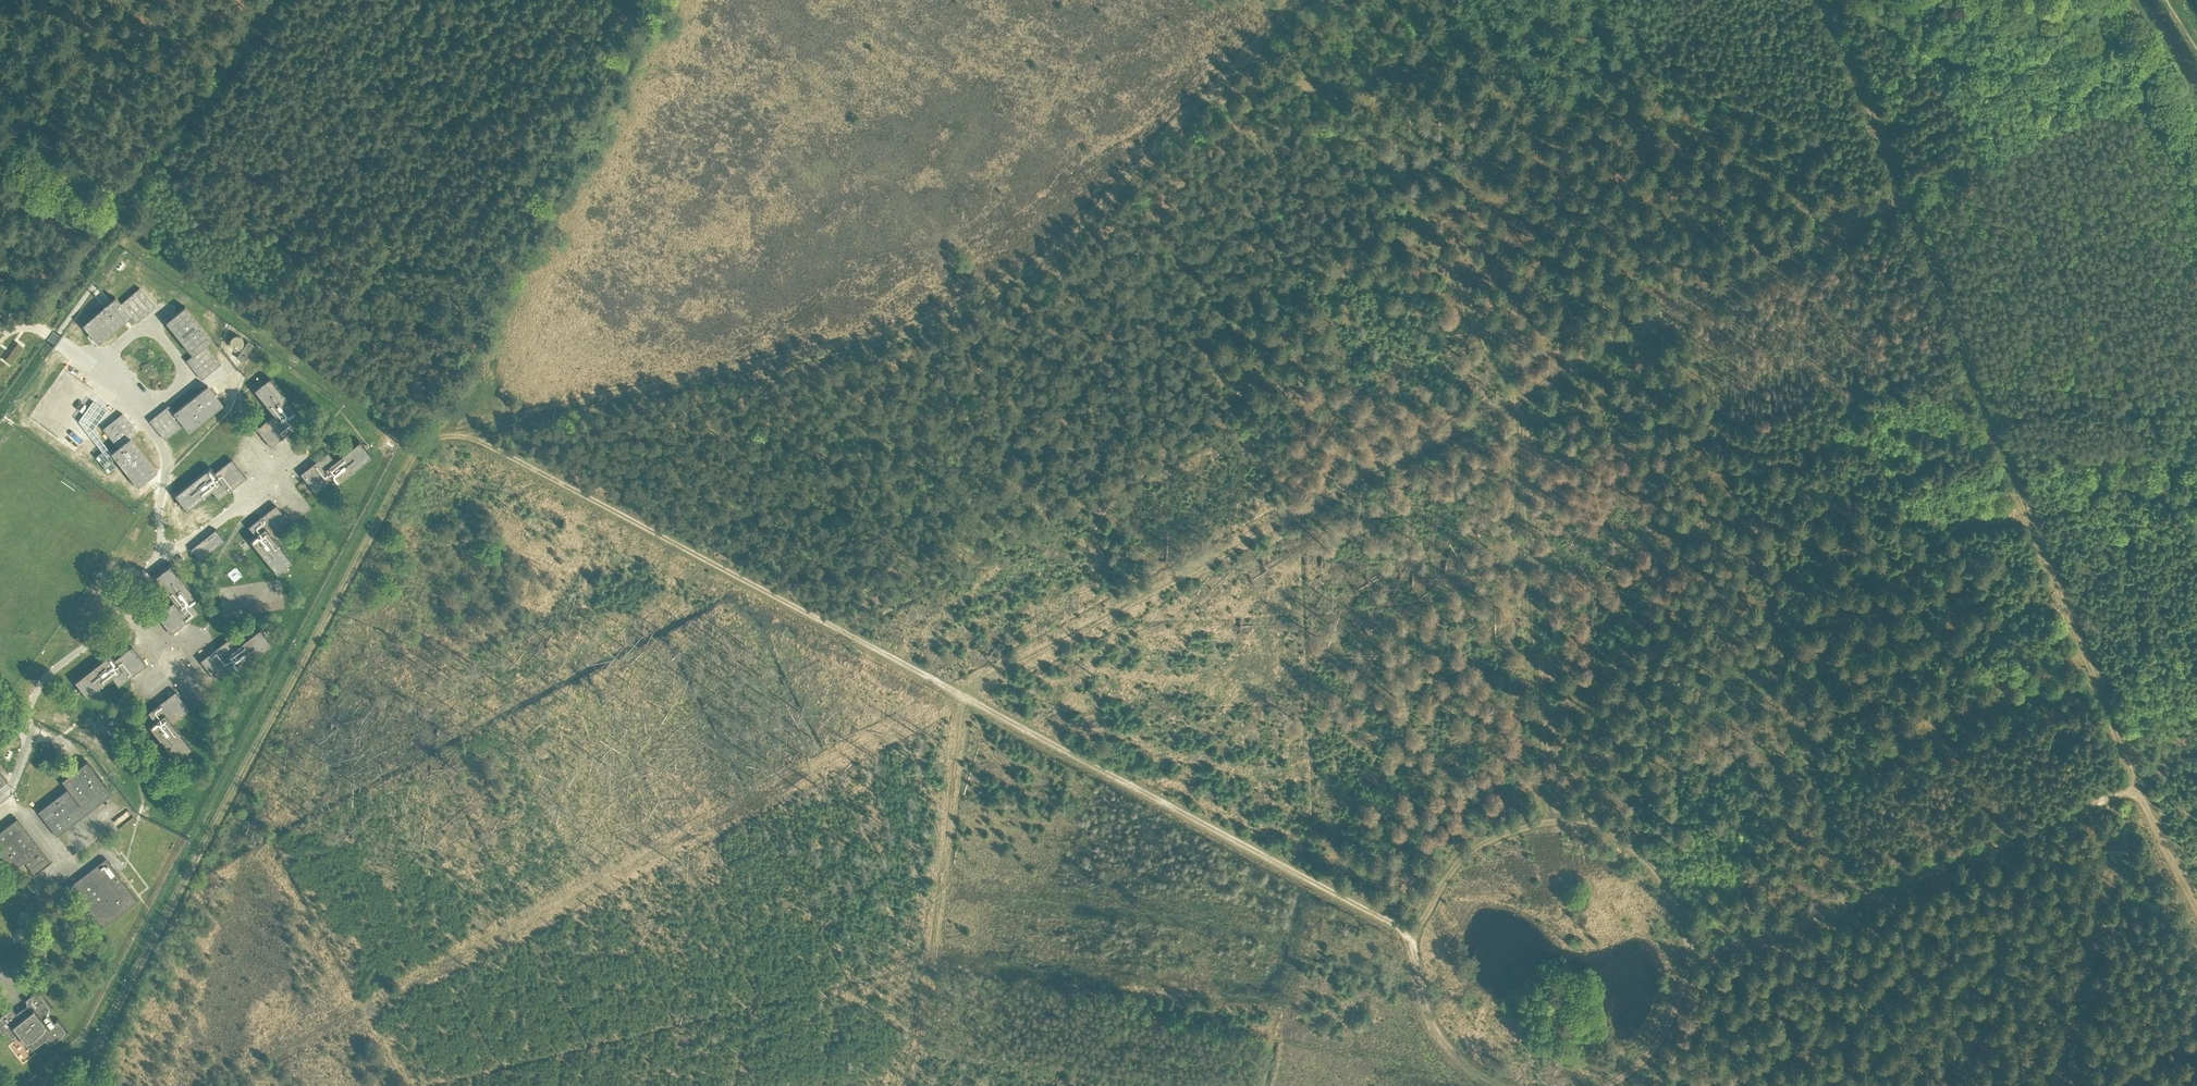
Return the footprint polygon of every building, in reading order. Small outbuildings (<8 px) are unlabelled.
[(137,322),(155,306),(139,288),(121,303),(115,297),(83,324),(99,342),(131,315),(137,322)] [(201,379),(220,364),(205,345),(212,339),(185,306),(166,322),(193,355),(186,360),(201,379)] [(243,343),(243,340),(242,337),(239,335),(236,335),(233,336),(231,339),(230,342),(232,345),(235,347),(238,347),(241,346),(243,343)] [(242,360),(253,344),(248,341),(237,356),(242,360)] [(23,346),(18,342),(5,359),(10,364),(23,346)] [(298,425),(291,416),(296,412),(269,378),(254,389),(274,414),(256,428),(270,446),(298,425)] [(189,431),(222,404),(207,386),(174,412),(168,405),(150,420),(164,439),(183,424),(189,431)] [(118,447),(111,452),(106,457),(101,451),(95,456),(107,471),(113,466),(109,461),(115,457),(137,486),(156,471),(130,437),(137,432),(122,413),(103,428),(118,447)] [(359,441),(334,461),(327,452),(300,474),(314,492),(332,478),(337,483),(371,456),(359,441)] [(186,509),(211,490),(218,499),(245,477),(230,459),(213,473),(209,467),(174,494),(186,509)] [(248,526),(255,535),(250,539),(276,573),(292,561),(272,537),(290,524),(275,505),(248,526)] [(224,541),(215,530),(190,548),(198,560),(224,541)] [(198,612),(191,603),(197,599),(170,565),(155,576),(174,601),(156,615),(171,633),(198,612)] [(259,628),(234,648),(227,639),(200,660),(215,679),(233,665),(237,670),(271,644),(259,628)] [(86,696),(111,677),(118,686),(146,664),(131,646),(113,660),(109,654),(75,681),(86,696)] [(147,712),(155,721),(149,725),(176,759),(191,748),(171,723),(189,710),(175,691),(147,712)] [(116,733),(123,727),(115,716),(107,722),(116,733)] [(111,793),(105,785),(86,761),(61,779),(68,788),(38,811),(56,835),(111,793)] [(0,831),(0,862),(8,873),(24,861),(34,874),(50,862),(16,818),(0,831)] [(67,887),(98,929),(137,901),(105,859),(67,887)] [(49,949),(40,946),(37,959),(45,962),(49,949)] [(18,1033),(26,1044),(27,1044),(31,1050),(44,1040),(49,1046),(67,1032),(57,1019),(53,1022),(46,1013),(51,1008),(37,990),(25,1000),(28,1004),(15,1013),(11,1007),(0,1016),(0,1030),(3,1034),(6,1031),(12,1038),(16,1034),(18,1033)]
